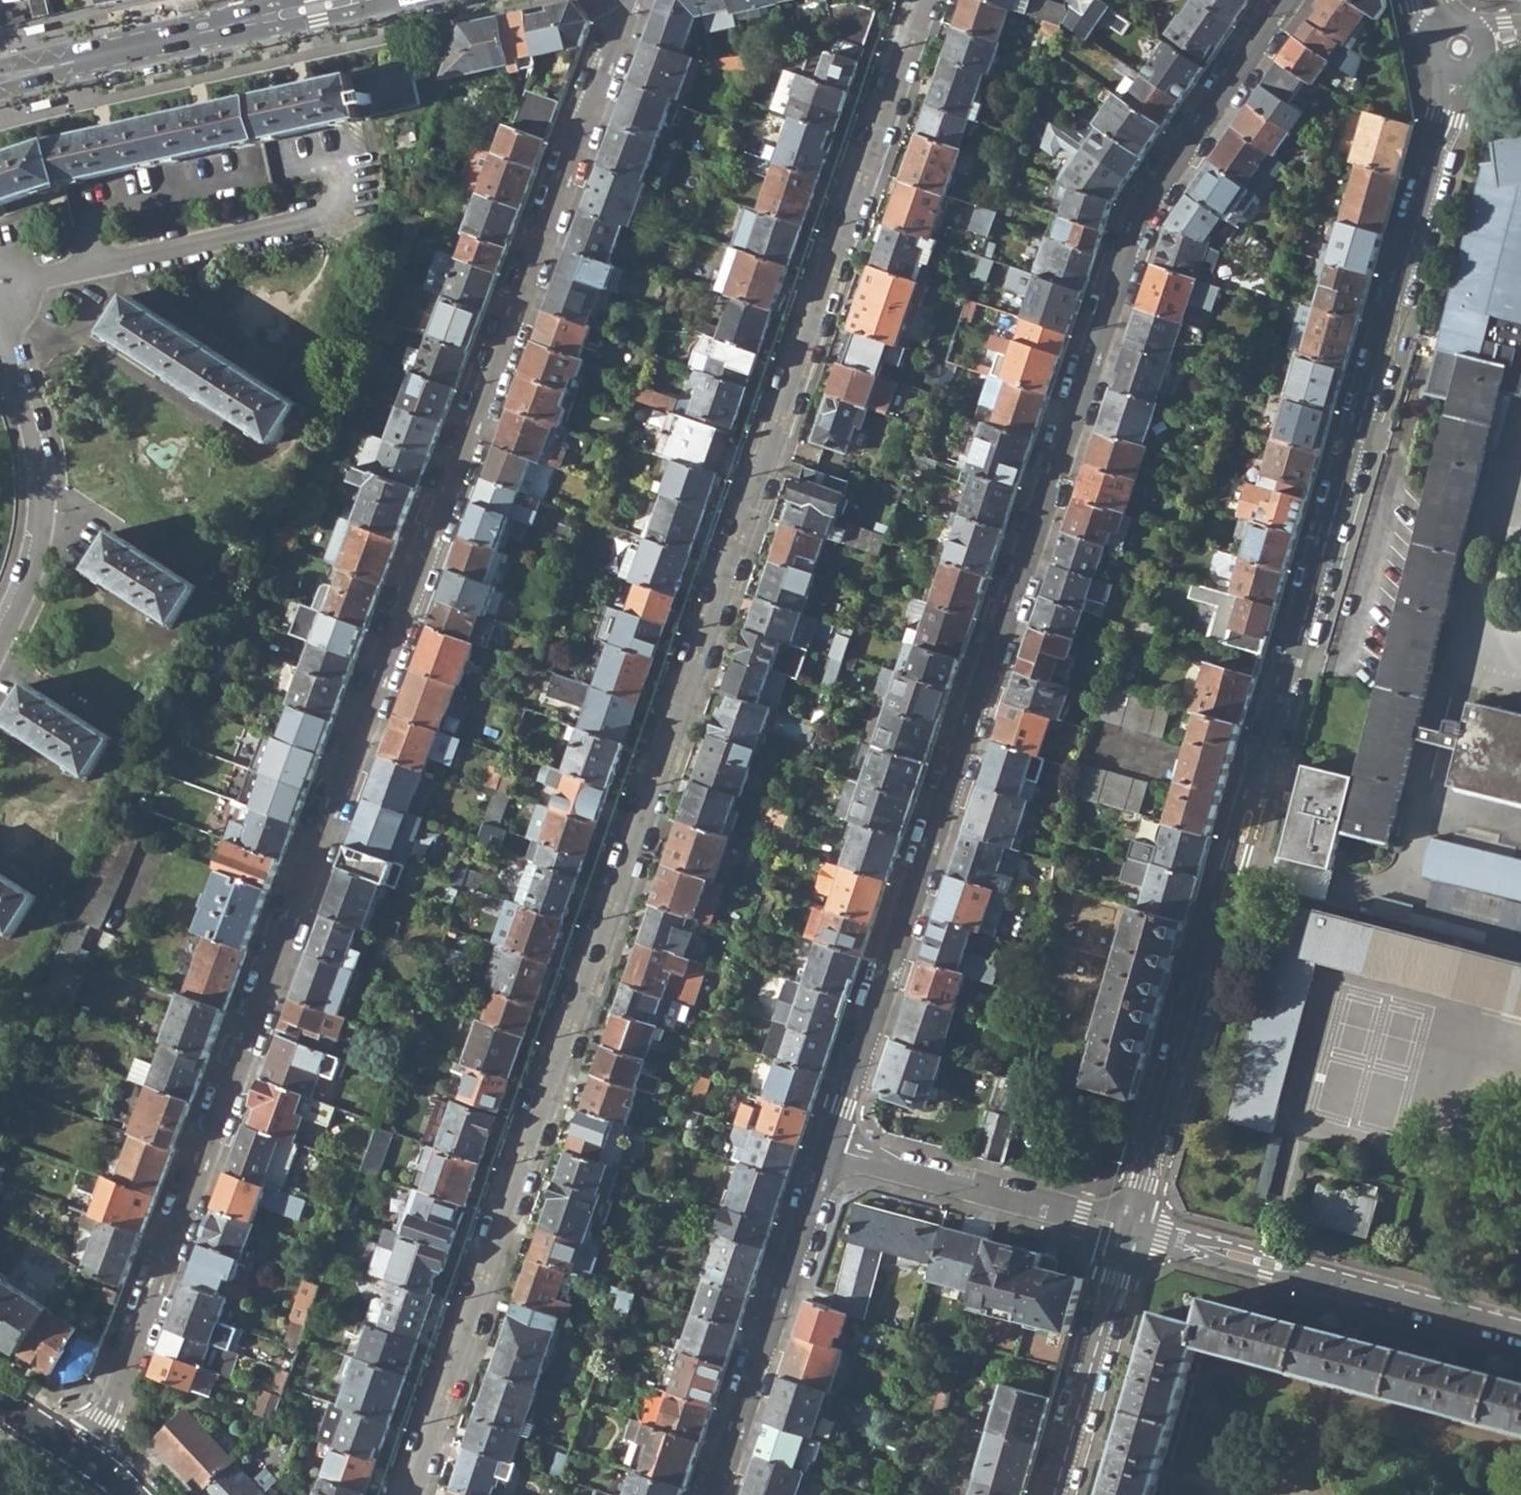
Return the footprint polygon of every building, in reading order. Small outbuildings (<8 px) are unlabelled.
[(49,0),(33,0),(36,17),(52,14),(49,0)] [(683,52),(696,14),(702,13),(699,0),(662,0),(647,39),(683,52)] [(732,6),(731,0),(699,0),(702,13),(732,6)] [(752,14),(766,11),(765,4),(776,0),(731,0),(732,6),(733,11),(750,7),(752,14)] [(827,3),(835,35),(863,45),(876,7),(856,0),(842,0),(827,3)] [(999,41),(1011,7),(990,0),(965,0),(956,26),(999,41)] [(1029,13),(1034,0),(990,0),(1011,7),(1029,13)] [(1047,0),(1034,0),(1029,13),(1062,25),(1063,22),(1068,7),(1047,0)] [(1088,40),(1111,7),(1101,1),(1101,0),(1077,0),(1068,2),(1068,7),(1063,22),(1088,40)] [(1207,62),(1234,22),(1202,0),(1196,0),(1183,20),(1179,18),(1168,34),(1207,62)] [(1234,22),(1250,0),(1202,0),(1234,22)] [(1351,49),(1358,39),(1352,35),(1368,10),(1353,0),(1323,0),(1309,21),(1351,49)] [(1378,18),(1387,5),(1386,0),(1353,0),(1368,10),(1378,18)] [(526,12),(535,56),(579,47),(589,20),(573,2),(526,12)] [(511,63),(513,70),(537,64),(535,56),(526,12),(500,18),(511,63)] [(463,26),(446,78),(511,63),(500,18),(463,26)] [(1306,79),(1314,84),(1330,60),(1355,77),(1362,57),(1351,49),(1309,21),(1281,61),(1306,79)] [(44,23),(24,28),(26,36),(46,31),(44,23)] [(986,73),(991,75),(1002,42),(999,41),(956,26),(945,59),(986,73)] [(832,50),(858,60),(863,45),(835,35),(830,50),(832,50)] [(673,98),(679,100),(695,56),(683,52),(647,39),(631,82),(673,98)] [(1144,78),(1179,103),(1201,70),(1166,46),(1144,78)] [(830,50),(820,79),(848,89),(858,60),(832,50),(830,50)] [(746,63),(749,75),(789,62),(791,62),(789,52),(746,63)] [(970,118),(986,73),(945,59),(930,103),(969,118),(970,118)] [(57,184),(362,120),(358,101),(430,86),(425,61),(54,141),(0,159),(0,203),(57,184)] [(1251,103),(1280,123),(1293,104),(1290,102),(1306,79),(1281,61),(1251,103)] [(794,114),(835,129),(848,89),(820,79),(787,68),(774,107),(794,114)] [(1144,78),(1127,102),(1162,126),(1179,103),(1144,78)] [(658,139),(673,98),(631,82),(616,123),(658,139)] [(513,128),(544,140),(558,102),(527,91),(513,128)] [(1101,127),(1142,156),(1162,126),(1127,102),(1119,97),(1099,125),(1101,127)] [(30,113),(52,108),(50,100),(28,105),(30,113)] [(919,135),(959,149),(969,118),(930,103),(919,135)] [(1292,131),(1286,127),(1280,123),(1251,103),(1234,128),(1270,152),(1275,157),(1292,131)] [(1365,110),(1352,162),(1360,165),(1398,175),(1413,125),(1365,110)] [(777,162),(819,176),(835,129),(794,114),(782,148),(768,143),(763,157),(777,162)] [(601,164),(643,179),(658,139),(616,123),(601,164)] [(1071,157),(1082,138),(1055,123),(1044,142),(1071,157)] [(505,125),(495,154),(534,168),(544,140),(513,128),(505,125)] [(1142,156),(1101,127),(1088,146),(1128,175),(1142,156)] [(1211,162),(1246,187),(1270,152),(1234,128),(1211,162)] [(903,180),(946,195),(947,195),(962,150),(959,149),(919,135),(903,180)] [(1492,139),(1495,161),(1498,189),(1520,186),(1520,135),(1492,139)] [(1062,184),(1111,201),(1128,175),(1088,146),(1062,184)] [(479,194),(519,209),(534,168),(495,154),(494,154),(479,194)] [(1463,354),(1474,357),(1485,312),(1520,321),(1520,186),(1498,189),(1495,161),(1483,163),(1442,324),(1436,347),(1463,354)] [(819,176),(777,162),(761,208),(764,209),(803,223),(819,176)] [(1189,192),(1227,219),(1248,188),(1246,187),(1211,162),(1189,192)] [(635,212),(648,181),(643,179),(601,164),(584,210),(624,225),(633,229),(639,212),(635,212)] [(1360,165),(1344,222),(1382,232),(1398,175),(1360,165)] [(888,225),(932,240),(947,195),(946,195),(903,180),(888,225)] [(1066,218),(1101,230),(1111,201),(1062,184),(1052,213),(1066,218)] [(1256,194),(1248,188),(1227,219),(1235,224),(1256,194)] [(1209,245),(1227,219),(1189,192),(1168,224),(1167,226),(1209,245)] [(467,234),(505,247),(519,209),(479,194),(465,232),(467,234)] [(761,208),(747,203),(732,246),(746,250),(750,252),(788,266),(803,223),(764,209),(761,208)] [(570,248),(610,263),(624,225),(584,210),(570,248)] [(1058,242),(1093,253),(1101,230),(1066,218),(1058,242)] [(1330,261),(1371,272),(1382,232),(1344,222),(1341,221),(1334,245),(1325,242),(1321,258),(1330,261)] [(873,267),(923,284),(938,242),(932,240),(888,225),(873,267)] [(1154,264),(1198,279),(1209,245),(1167,226),(1154,264)] [(461,257),(497,271),(505,247),(467,234),(459,257),(461,257)] [(1043,278),(1081,291),(1093,253),(1058,242),(1045,237),(1033,274),(1043,278)] [(717,289),(730,294),(746,250),(732,246),(717,289)] [(602,287),(606,288),(614,265),(610,263),(570,248),(561,271),(602,287)] [(750,252),(746,250),(730,294),(733,295),(773,310),(788,266),(750,252)] [(446,298),(482,311),(497,271),(461,257),(446,298)] [(1330,261),(1317,307),(1357,319),(1371,272),(1330,261)] [(1140,309),(1183,323),(1198,279),(1154,264),(1140,309)] [(891,342),(899,345),(913,304),(923,306),(930,286),(923,284),(873,267),(852,329),(891,342)] [(548,308),(590,324),(602,287),(561,271),(548,308)] [(1081,291),(1043,278),(1037,297),(1042,299),(1035,322),(1067,333),(1081,291)] [(733,295),(722,328),(701,320),(697,331),(708,335),(718,339),(758,353),(773,310),(733,295)] [(104,332),(276,443),(300,407),(127,296),(104,332)] [(431,337),(467,351),(482,311),(446,298),(431,337)] [(1343,368),(1357,319),(1317,307),(1304,303),(1291,352),(1297,354),(1302,355),(1343,368)] [(536,340),(581,358),(593,325),(590,324),(548,308),(536,340)] [(1169,361),(1171,361),(1183,323),(1140,309),(1127,346),(1169,361)] [(1512,367),(1504,394),(1520,398),(1520,321),(1485,312),(1474,357),(1512,367)] [(1008,382),(1046,395),(1067,333),(1035,322),(1021,318),(1008,356),(998,352),(990,376),(1008,382)] [(880,375),(891,342),(852,329),(841,361),(880,375)] [(711,359),(705,373),(746,388),(758,353),(718,339),(708,335),(705,341),(701,340),(697,354),(711,359)] [(428,336),(413,373),(454,388),(467,351),(431,337),(428,336)] [(523,375),(568,392),(574,375),(578,377),(584,360),(581,358),(536,340),(523,375)] [(1113,389),(1156,402),(1169,361),(1127,346),(1113,389)] [(1451,402),(1463,354),(1436,347),(1424,395),(1451,402)] [(697,354),(691,368),(697,370),(705,373),(711,359),(697,354)] [(1463,354),(1451,402),(1356,776),(1308,764),(1283,857),(1332,869),(1342,832),(1389,844),(1504,394),(1512,367),(1474,357),(1463,354)] [(1285,396),(1331,410),(1343,368),(1302,355),(1297,354),(1285,396)] [(886,414),(897,381),(880,375),(841,361),(830,394),(869,408),(886,414)] [(935,393),(946,397),(956,365),(946,361),(935,393)] [(674,412),(731,432),(746,388),(705,373),(697,370),(693,383),(701,386),(696,400),(677,400),(674,412)] [(398,407),(441,424),(454,388),(413,373),(411,372),(398,407)] [(554,423),(560,425),(566,408),(562,407),(568,392),(523,375),(511,407),(554,423)] [(993,427),(1032,440),(1046,395),(1008,382),(993,427)] [(668,410),(674,412),(677,400),(639,387),(636,398),(654,405),(668,410)] [(1099,431),(1143,446),(1156,403),(1156,402),(1113,389),(1099,431)] [(814,440),(846,452),(855,426),(862,428),(869,408),(830,394),(814,440)] [(1273,440),(1319,454),(1331,410),(1285,396),(1273,440)] [(647,425),(654,405),(636,398),(630,415),(628,418),(647,425)] [(386,440),(429,456),(441,424),(398,407),(386,440)] [(497,445),(540,461),(549,438),(554,423),(511,407),(497,445)] [(674,412),(668,410),(652,454),(676,462),(716,476),(731,432),(674,412)] [(560,425),(554,423),(549,438),(563,443),(569,428),(560,425)] [(985,424),(974,459),(970,472),(974,474),(1016,488),(1032,440),(993,427),(985,424)] [(1087,465),(1136,482),(1148,447),(1143,446),(1099,431),(1087,465)] [(429,456),(386,440),(372,435),(359,467),(373,473),(416,490),(429,456)] [(1279,490),(1306,499),(1319,454),(1273,440),(1264,471),(1261,470),(1257,483),(1279,490)] [(535,496),(544,499),(556,467),(540,461),(497,445),(485,478),(520,491),(535,496)] [(961,469),(970,472),(974,459),(965,456),(961,469)] [(664,493),(705,508),(716,476),(676,462),(664,493)] [(1076,499),(1125,515),(1136,482),(1087,465),(1076,499)] [(343,518),(356,523),(398,539),(416,490),(373,473),(359,467),(356,466),(351,479),(369,486),(357,518),(353,511),(345,508),(342,517),(343,518)] [(805,466),(801,478),(845,493),(849,481),(805,466)] [(960,515),(1002,530),(1016,488),(974,474),(960,515)] [(510,517),(520,491),(485,478),(475,504),(510,517)] [(826,537),(841,542),(847,526),(835,522),(845,493),(801,478),(785,523),(826,537)] [(1257,483),(1246,480),(1234,518),(1255,524),(1295,537),(1306,499),(1279,490),(1257,483)] [(535,496),(520,491),(510,517),(525,523),(535,496)] [(653,539),(690,553),(705,508),(664,493),(652,526),(657,527),(653,539)] [(1105,546),(1107,547),(1112,532),(1118,535),(1125,515),(1076,499),(1065,533),(1105,546)] [(463,536),(498,549),(510,517),(475,504),(463,536)] [(960,515),(945,561),(987,575),(1002,530),(960,515)] [(383,582),(398,539),(356,523),(343,518),(327,562),(343,568),(383,582)] [(772,561),(813,575),(826,537),(785,523),(772,561)] [(848,524),(847,526),(841,542),(879,555),(885,537),(848,524)] [(1295,537),(1255,524),(1244,560),(1285,572),(1295,537)] [(90,570),(173,623),(196,587),(112,533),(90,570)] [(1054,564),(1095,578),(1105,546),(1065,533),(1054,564)] [(451,569),(485,582),(498,549),(463,536),(451,569)] [(638,582),(675,595),(690,553),(653,539),(648,553),(632,547),(622,577),(638,582)] [(1235,596),(1275,608),(1285,572),(1244,560),(1241,559),(1213,551),(1209,563),(1215,575),(1231,580),(1227,594),(1235,596)] [(760,598),(803,613),(816,576),(813,575),(772,561),(760,598)] [(931,603),(973,617),(987,575),(945,561),(944,561),(931,603)] [(1043,598),(1083,611),(1095,578),(1054,564),(1043,598)] [(337,616),(366,627),(383,582),(343,568),(336,587),(332,586),(323,610),(332,614),(337,616)] [(485,582),(451,569),(440,598),(475,610),(492,617),(498,618),(508,591),(485,582)] [(1113,584),(1095,578),(1083,611),(1103,617),(1113,584)] [(638,582),(627,614),(664,626),(675,595),(638,582)] [(1210,641),(1262,656),(1275,608),(1235,596),(1227,594),(1194,584),(1190,599),(1220,608),(1210,641)] [(474,643),(481,645),(492,617),(475,610),(440,598),(430,627),(474,643)] [(782,640),(792,643),(803,613),(760,598),(749,629),(782,640)] [(1074,639),(1083,611),(1043,598),(1034,626),(1074,639)] [(311,642),(355,658),(366,627),(337,616),(332,614),(323,610),(301,603),(289,633),(311,642)] [(918,647),(959,660),(973,617),(931,603),(916,646),(918,647)] [(664,626),(627,614),(625,613),(606,607),(595,639),(611,645),(614,646),(653,660),(664,626)] [(792,643),(808,649),(819,618),(803,613),(792,643)] [(1019,671),(1052,682),(1060,659),(1067,661),(1074,639),(1034,626),(1019,671)] [(456,684),(458,685),(474,643),(430,627),(414,669),(456,684)] [(738,659),(771,670),(798,679),(808,649),(792,643),(782,640),(749,629),(738,659)] [(831,657),(843,661),(845,654),(851,637),(836,632),(829,655),(831,657)] [(302,668),(345,684),(355,658),(311,642),(302,668)] [(611,645),(596,687),(639,702),(653,660),(614,646),(611,645)] [(917,651),(909,675),(949,689),(959,660),(918,647),(917,651)] [(907,648),(899,672),(909,675),(917,651),(907,648)] [(821,687),(832,691),(843,661),(831,657),(821,687)] [(727,692),(760,703),(771,670),(738,659),(727,692)] [(1202,715),(1241,726),(1255,680),(1208,665),(1194,713),(1202,715)] [(885,667),(878,690),(891,695),(886,709),(937,726),(949,689),(909,675),(899,672),(885,667)] [(291,705),(332,720),(345,684),(302,668),(289,704),(291,705)] [(439,731),(456,684),(414,669),(397,715),(439,731)] [(1054,718),(1059,719),(1069,688),(1052,682),(1019,671),(1008,703),(1046,715),(1054,718)] [(580,728),(624,744),(639,702),(596,687),(577,680),(569,701),(573,708),(568,724),(580,728)] [(4,721),(89,775),(112,739),(27,685),(4,721)] [(1091,715),(1161,735),(1170,706),(1101,686),(1091,715)] [(713,734),(755,748),(770,707),(760,703),(727,692),(713,734)] [(1520,801),(1520,712),(1477,701),(1456,785),(1520,801)] [(995,742),(1032,755),(1046,715),(1008,703),(995,742)] [(860,741),(874,745),(886,709),(873,704),(860,741)] [(291,705),(278,739),(319,755),(332,720),(291,705)] [(937,726),(886,709),(874,745),(925,763),(937,726)] [(383,753),(424,769),(439,731),(397,715),(383,753)] [(1040,757),(1054,718),(1046,715),(1032,755),(1040,757)] [(1171,823),(1211,834),(1241,726),(1202,715),(1171,823)] [(1087,729),(1059,719),(1060,721),(1056,732),(1083,741),(1087,729)] [(589,748),(579,776),(609,787),(624,744),(580,728),(575,743),(589,748)] [(736,795),(740,797),(756,749),(755,748),(713,734),(696,781),(736,795)] [(265,775),(306,790),(319,755),(278,739),(276,739),(263,774),(265,775)] [(981,785),(1020,798),(1026,779),(1037,783),(1045,759),(1040,757),(1032,755),(995,742),(981,785)] [(861,782),(913,800),(925,763),(874,745),(861,782)] [(367,796),(408,811),(424,769),(383,753),(367,796)] [(1069,794),(1137,813),(1146,785),(1075,765),(1069,794)] [(568,813),(596,824),(609,787),(579,776),(568,772),(562,789),(574,794),(568,813)] [(254,809),(294,823),(306,790),(265,775),(253,808),(254,809)] [(913,800),(861,782),(847,777),(835,814),(856,821),(901,836),(913,800)] [(683,821),(722,835),(736,795),(696,781),(683,821)] [(1006,846),(1012,847),(1027,800),(1020,798),(981,785),(965,832),(1006,846)] [(485,822),(511,831),(522,798),(496,789),(485,822)] [(350,842),(391,857),(408,811),(367,796),(350,842)] [(776,853),(790,814),(768,806),(763,821),(777,826),(768,850),(776,853)] [(227,840),(280,860),(294,823),(254,809),(248,826),(233,821),(227,840)] [(558,810),(546,844),(556,847),(568,813),(558,810)] [(568,813),(556,847),(559,848),(585,858),(596,824),(568,813)] [(1155,865),(1198,878),(1211,834),(1171,823),(1141,814),(1129,858),(1155,865)] [(668,863),(715,879),(729,837),(722,835),(683,821),(668,863)] [(901,836),(856,821),(841,866),(886,881),(901,836)] [(478,841),(512,853),(519,834),(511,831),(485,822),(478,841)] [(993,889),(997,890),(1001,875),(997,874),(1006,846),(965,832),(951,875),(993,889)] [(1433,836),(1425,874),(1439,877),(1439,880),(1520,898),(1520,855),(1433,836)] [(222,871),(270,889),(280,860),(227,840),(216,869),(222,871)] [(381,883),(383,883),(386,874),(403,880),(409,865),(391,857),(350,842),(341,867),(381,883)] [(542,864),(552,867),(559,848),(556,847),(546,844),(544,843),(538,862),(542,864)] [(585,858),(559,848),(552,867),(578,877),(585,858)] [(1283,857),(1278,856),(1277,857),(1270,888),(1326,903),(1334,870),(1332,869),(1283,857)] [(832,895),(841,866),(822,860),(814,884),(817,890),(832,895)] [(697,917),(701,919),(715,879),(668,863),(654,903),(697,917)] [(528,906),(564,919),(578,877),(552,867),(542,864),(528,906)] [(1142,908),(1186,920),(1198,878),(1155,865),(1142,908)] [(827,907),(873,922),(886,881),(841,866),(832,895),(827,907)] [(360,925),(365,927),(381,883),(341,867),(325,912),(360,925)] [(207,934),(247,949),(270,889),(222,871),(213,895),(211,894),(199,931),(207,934)] [(14,934),(38,897),(0,873),(0,925),(14,934)] [(973,929),(979,931),(986,933),(991,917),(984,914),(993,889),(951,875),(937,917),(973,929)] [(1030,1065),(1136,1098),(1186,920),(1142,908),(1052,882),(1042,999),(1039,1027),(1037,1034),(1030,1065)] [(1438,882),(1431,906),(1520,929),(1520,902),(1438,882)] [(1412,925),(1418,903),(1380,894),(1374,916),(1412,925)] [(641,940),(684,955),(697,917),(654,903),(641,940)] [(1286,903),(1228,1120),(1273,1132),(1319,958),(1520,1012),(1520,965),(1286,903)] [(509,947),(549,961),(564,919),(528,906),(523,904),(509,947)] [(64,950),(82,957),(94,927),(105,932),(110,917),(82,906),(64,950)] [(817,940),(861,955),(873,922),(827,907),(817,940)] [(353,944),(360,925),(325,912),(309,953),(344,967),(356,971),(365,949),(353,944)] [(966,974),(994,983),(998,969),(988,965),(988,963),(963,957),(973,929),(937,917),(923,959),(966,974)] [(207,934),(184,996),(225,1011),(247,949),(207,934)] [(683,1003),(694,1007),(709,963),(684,955),(641,940),(627,984),(683,1003)] [(803,982),(848,997),(861,955),(817,940),(803,982)] [(481,986),(494,990),(509,947),(496,942),(481,986)] [(549,961),(509,947),(494,990),(534,1004),(549,961)] [(309,953),(292,999),(343,1017),(360,973),(356,971),(344,967),(309,953)] [(912,993),(955,1007),(966,974),(923,959),(912,993)] [(788,1026),(833,1041),(848,997),(803,982),(789,977),(774,1021),(788,1026)] [(674,1031),(683,1003),(627,984),(617,1012),(664,1028),(674,1031)] [(483,1022),(523,1036),(534,1004),(494,990),(483,1022)] [(896,1041),(941,1055),(956,1008),(955,1007),(912,993),(896,1041)] [(166,1041),(207,1057),(225,1011),(184,996),(183,995),(166,1041)] [(322,1034),(339,1040),(347,1019),(343,1017),(292,999),(281,1029),(300,1036),(301,1031),(321,1037),(322,1034)] [(605,1045),(645,1059),(653,1035),(661,1038),(664,1028),(617,1012),(605,1045)] [(470,1067),(508,1080),(523,1036),(483,1022),(477,1019),(461,1064),(470,1067)] [(776,1059),(822,1075),(833,1041),(788,1026),(774,1021),(772,1020),(760,1054),(776,1059)] [(303,1095),(305,1095),(314,1072),(326,1077),(333,1054),(279,1035),(263,1079),(303,1095)] [(166,1041),(150,1086),(191,1101),(207,1057),(166,1041)] [(880,1089),(926,1104),(942,1056),(941,1055),(896,1041),(880,1089)] [(635,1087),(649,1091),(652,1080),(639,1076),(641,1068),(652,1072),(655,1062),(645,1059),(605,1045),(596,1073),(635,1087)] [(776,1059),(764,1096),(768,1097),(810,1112),(822,1075),(776,1059)] [(460,1098),(497,1111),(508,1080),(470,1067),(460,1098)] [(583,1109),(623,1123),(635,1087),(596,1073),(583,1109)] [(688,1108),(696,1111),(707,1077),(699,1075),(689,1105),(688,1108)] [(246,1124),(294,1142),(303,1115),(297,1113),(303,1095),(263,1079),(246,1124)] [(1011,1079),(1001,1113),(1017,1118),(1025,1084),(1011,1079)] [(125,1130),(174,1148),(191,1101),(150,1086),(139,1082),(121,1129),(125,1130)] [(753,1130),(756,1131),(768,1097),(764,1096),(760,1095),(756,1107),(745,1103),(738,1125),(753,1130)] [(810,1112),(768,1097),(756,1131),(799,1145),(810,1112)] [(444,1126),(437,1149),(479,1163),(494,1119),(447,1102),(439,1124),(444,1126)] [(569,1151),(601,1162),(610,1137),(619,1140),(625,1123),(623,1123),(583,1109),(569,1151)] [(1005,1164),(1017,1118),(1001,1113),(988,1109),(973,1155),(1005,1164)] [(266,1185),(282,1190),(300,1144),(294,1142),(246,1124),(228,1171),(266,1185)] [(799,1145),(756,1131),(753,1130),(738,1125),(736,1124),(732,1137),(735,1147),(730,1160),(740,1163),(741,1163),(787,1179),(799,1145)] [(362,1170),(376,1175),(391,1133),(377,1128),(362,1170)] [(125,1130),(107,1177),(157,1195),(174,1148),(125,1130)] [(414,1189),(464,1206),(479,1163),(437,1149),(428,1145),(414,1189)] [(559,1180),(599,1193),(609,1165),(601,1162),(569,1151),(559,1180)] [(726,1204),(774,1220),(787,1179),(741,1163),(740,1163),(726,1204)] [(215,1208),(252,1222),(266,1185),(228,1171),(215,1208)] [(89,1213),(142,1233),(157,1195),(107,1177),(100,1174),(93,1193),(75,1186),(69,1206),(89,1213)] [(543,1227),(584,1241),(600,1194),(599,1193),(559,1180),(543,1227)] [(1311,1219),(1370,1235),(1379,1202),(1320,1186),(1311,1219)] [(401,1234),(449,1251),(464,1206),(414,1189),(399,1233),(401,1234)] [(736,1241),(764,1250),(769,1234),(774,1220),(726,1204),(716,1233),(720,1235),(736,1241)] [(859,1242),(837,1309),(850,1313),(866,1318),(889,1249),(933,1262),(943,1227),(859,1204),(848,1238),(859,1242)] [(202,1242),(242,1257),(254,1223),(252,1222),(215,1208),(202,1242)] [(78,1267),(124,1284),(142,1233),(89,1213),(70,1262),(78,1267)] [(566,1269),(574,1272),(584,1241),(543,1227),(532,1258),(566,1269)] [(929,1277),(976,1290),(990,1240),(943,1227),(933,1262),(929,1277)] [(390,1280),(433,1296),(449,1251),(401,1234),(395,1251),(378,1245),(369,1272),(390,1280)] [(25,1353),(48,1317),(78,1267),(70,1262),(29,1235),(1,1278),(0,1278),(0,1337),(25,1353)] [(720,1235),(705,1279),(749,1294),(764,1250),(736,1241),(720,1235)] [(966,1328),(1063,1355),(1085,1278),(1052,1269),(1055,1258),(990,1240),(976,1290),(966,1328)] [(188,1283),(223,1296),(230,1277),(234,1278),(242,1257),(202,1242),(188,1283)] [(518,1300),(551,1311),(566,1269),(532,1258),(518,1300)] [(233,1283),(234,1278),(230,1277),(223,1296),(227,1298),(233,1283)] [(693,1312),(738,1328),(749,1294),(705,1279),(704,1279),(693,1312)] [(290,1321),(306,1327),(313,1306),(320,1286),(305,1280),(290,1321)] [(433,1296),(390,1280),(377,1322),(418,1337),(433,1296)] [(238,1302),(227,1298),(223,1296),(188,1283),(179,1305),(219,1321),(230,1324),(238,1302)] [(238,1302),(242,1304),(247,1289),(233,1283),(227,1298),(238,1302)] [(1197,1343),(1520,1428),(1520,1380),(1454,1363),(1457,1352),(1446,1349),(1443,1360),(1359,1338),(1361,1329),(1351,1326),(1348,1335),(1263,1313),(1265,1305),(1254,1302),(1251,1311),(1207,1299),(1200,1324),(1158,1313),(1145,1359),(1136,1357),(1133,1368),(1141,1371),(1116,1459),(1108,1456),(1104,1467),(1113,1470),(1106,1494),(1154,1494),(1197,1343)] [(799,1334),(839,1347),(850,1313),(837,1309),(810,1300),(799,1334)] [(211,1343),(221,1346),(224,1347),(232,1350),(240,1328),(230,1324),(219,1321),(179,1305),(171,1328),(211,1343)] [(683,1351),(726,1366),(738,1328),(693,1312),(680,1350),(683,1351)] [(25,1353),(54,1372),(68,1349),(61,1345),(70,1331),(48,1317),(25,1353)] [(493,1371),(536,1385),(554,1331),(512,1317),(493,1371)] [(357,1358),(406,1375),(416,1343),(359,1322),(347,1355),(357,1358)] [(162,1351),(202,1366),(212,1370),(216,1371),(224,1347),(221,1346),(211,1343),(171,1328),(162,1351)] [(54,1372),(63,1378),(90,1374),(101,1345),(79,1331),(68,1349),(54,1372)] [(785,1375),(828,1391),(843,1348),(839,1347),(799,1334),(785,1375)] [(153,1375),(192,1390),(195,1381),(208,1386),(211,1377),(215,1378),(217,1372),(216,1371),(212,1370),(202,1366),(162,1351),(153,1375)] [(726,1366),(683,1351),(669,1391),(712,1406),(726,1366)] [(357,1358),(341,1405),(390,1422),(406,1375),(357,1358)] [(477,1417),(523,1432),(539,1386),(536,1385),(493,1371),(477,1417)] [(770,1420),(813,1435),(828,1391),(785,1375),(770,1420)] [(987,1429),(1038,1443),(1051,1397),(1000,1383),(987,1429)] [(257,1414),(274,1420),(282,1396),(265,1390),(257,1414)] [(658,1427),(700,1441),(712,1406),(669,1391),(658,1427)] [(336,1446),(377,1461),(390,1422),(341,1405),(333,1402),(321,1441),(336,1446)] [(154,1443),(202,1493),(232,1464),(234,1461),(187,1411),(154,1443)] [(467,1445),(513,1460),(523,1432),(477,1417),(467,1445)] [(635,1471),(685,1487),(700,1441),(658,1427),(635,1419),(628,1438),(642,1443),(633,1470),(635,1471)] [(806,1470),(832,1479),(843,1445),(813,1435),(770,1420),(759,1454),(806,1470)] [(974,1474),(1024,1489),(1038,1443),(987,1429),(974,1474)] [(475,1494),(492,1494),(495,1488),(498,1489),(502,1478),(513,1481),(519,1462),(513,1460),(467,1445),(453,1488),(475,1494)] [(377,1461),(336,1446),(324,1480),(365,1494),(377,1461)] [(570,1454),(561,1450),(553,1474),(562,1477),(570,1454)] [(806,1470),(759,1454),(745,1494),(798,1494),(806,1470)] [(232,1464),(202,1493),(203,1494),(261,1494),(249,1482),(232,1464)] [(635,1471),(627,1494),(682,1494),(685,1487),(635,1471)] [(249,1482),(261,1494),(263,1494),(265,1494),(273,1486),(260,1472),(249,1482)] [(1024,1489),(974,1474),(968,1494),(1023,1494),(1024,1489)] [(602,1491),(562,1477),(556,1494),(601,1494),(602,1491)] [(365,1494),(324,1480),(319,1494),(365,1494)]
